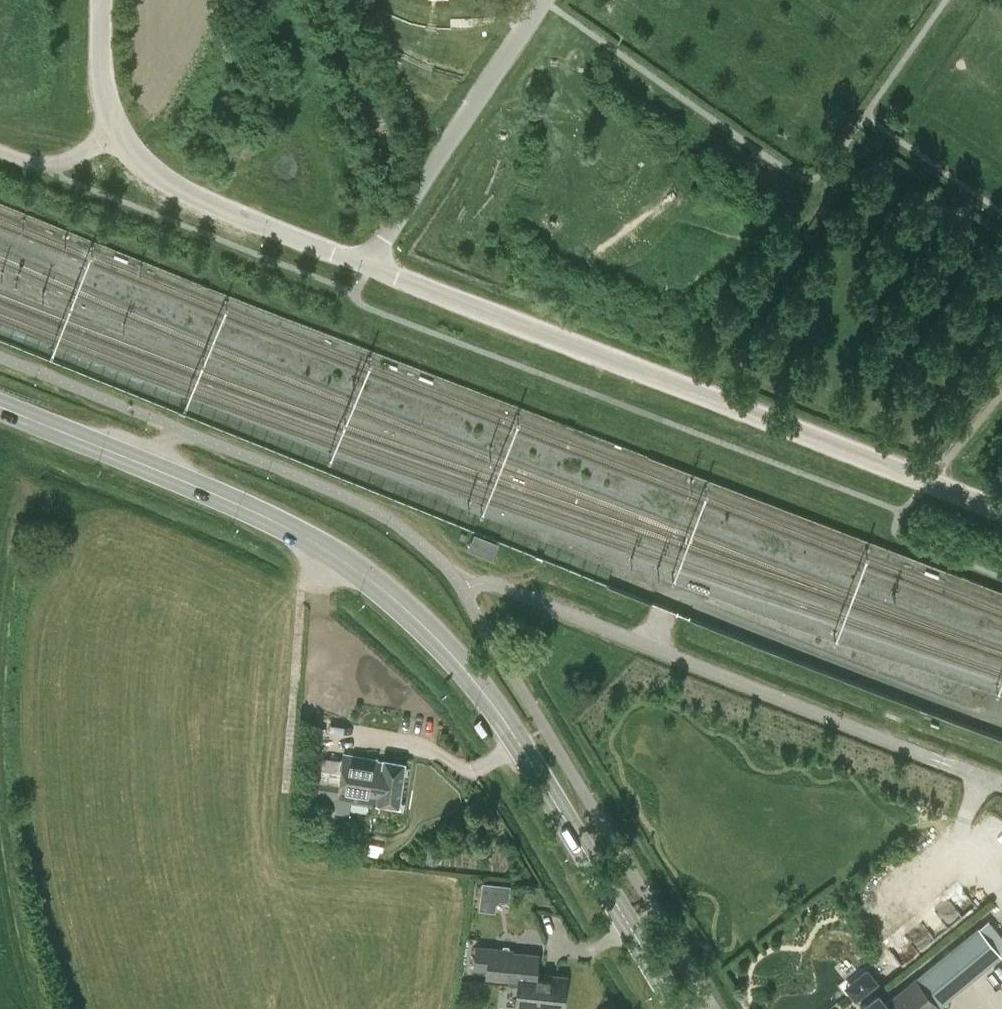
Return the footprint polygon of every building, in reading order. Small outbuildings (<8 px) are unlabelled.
[(468,548),(493,558),(499,543),(474,532),(468,548)] [(398,802),(403,762),(385,760),(385,763),(376,761),(377,759),(344,754),(339,788),(319,786),(316,815),(330,817),(332,806),(338,806),(337,812),(350,814),(352,802),(378,806),(379,800),(398,802)] [(509,910),(511,882),(487,880),(485,907),(509,910)] [(861,1008),(937,1008),(940,1006),(939,1006),(1001,955),(979,927),(886,1003),(878,994),(872,998),(866,991),(876,983),(866,970),(846,987),(856,999),(860,996),(866,1003),(860,1008),(861,1008)] [(507,979),(518,980),(518,981),(536,981),(536,973),(538,955),(514,953),(515,949),(476,945),(474,970),(508,973),(507,979)] [(536,1008),(563,1008),(566,975),(536,973),(536,981),(518,981),(516,1007),(536,1008)]
